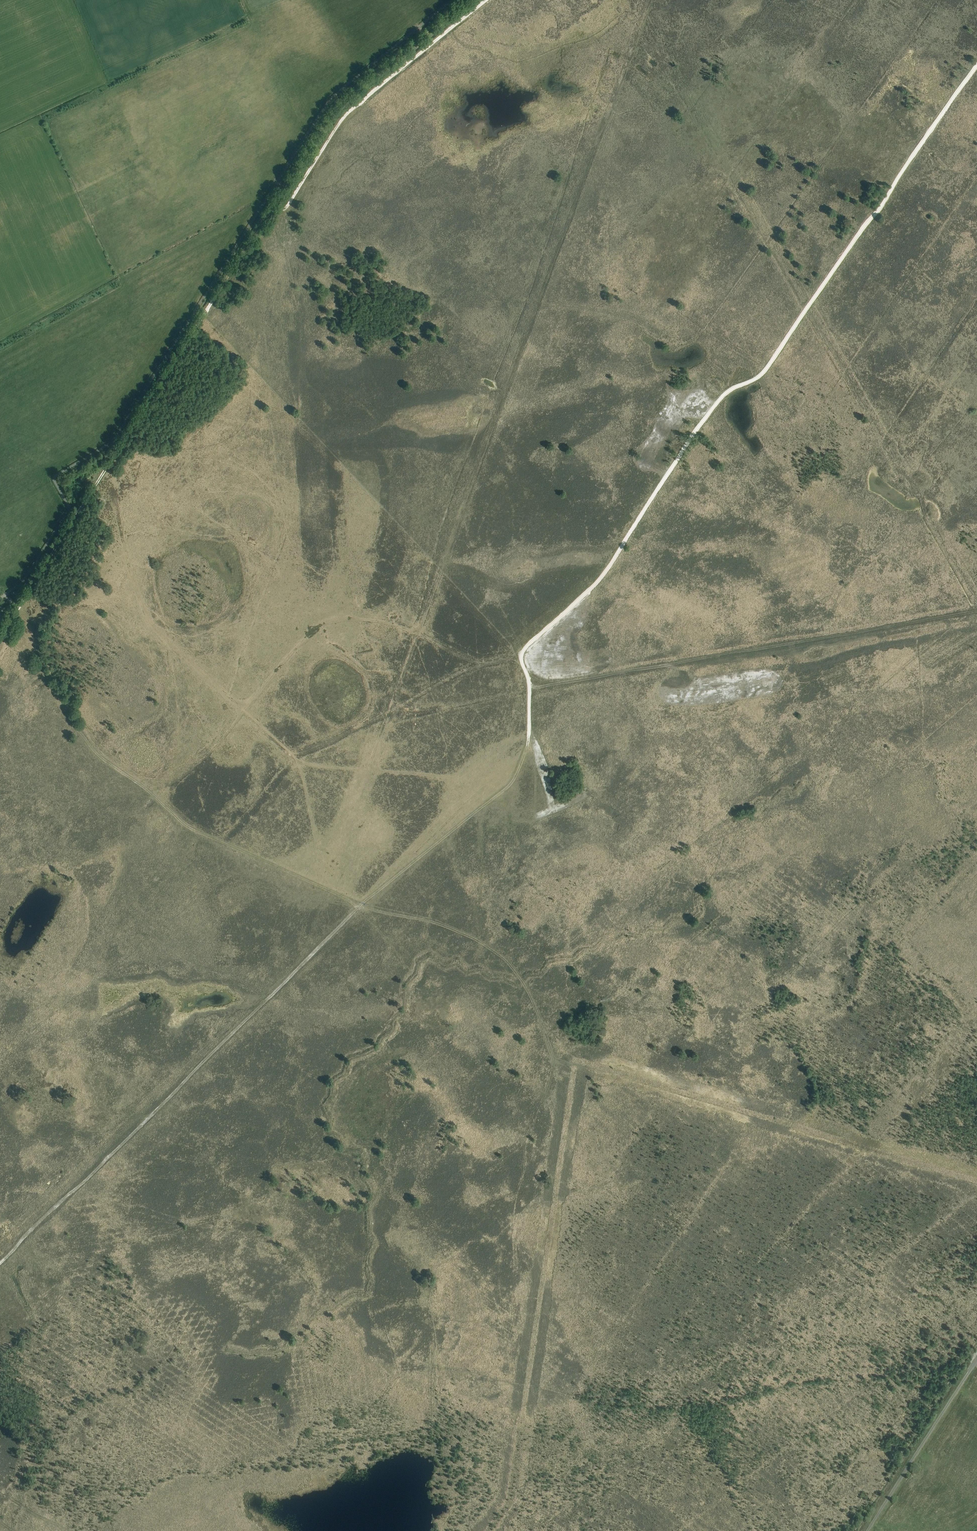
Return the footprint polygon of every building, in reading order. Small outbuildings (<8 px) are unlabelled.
[(85,471),(66,484),(69,490),(86,478),(85,476),(87,475),(85,471)]
